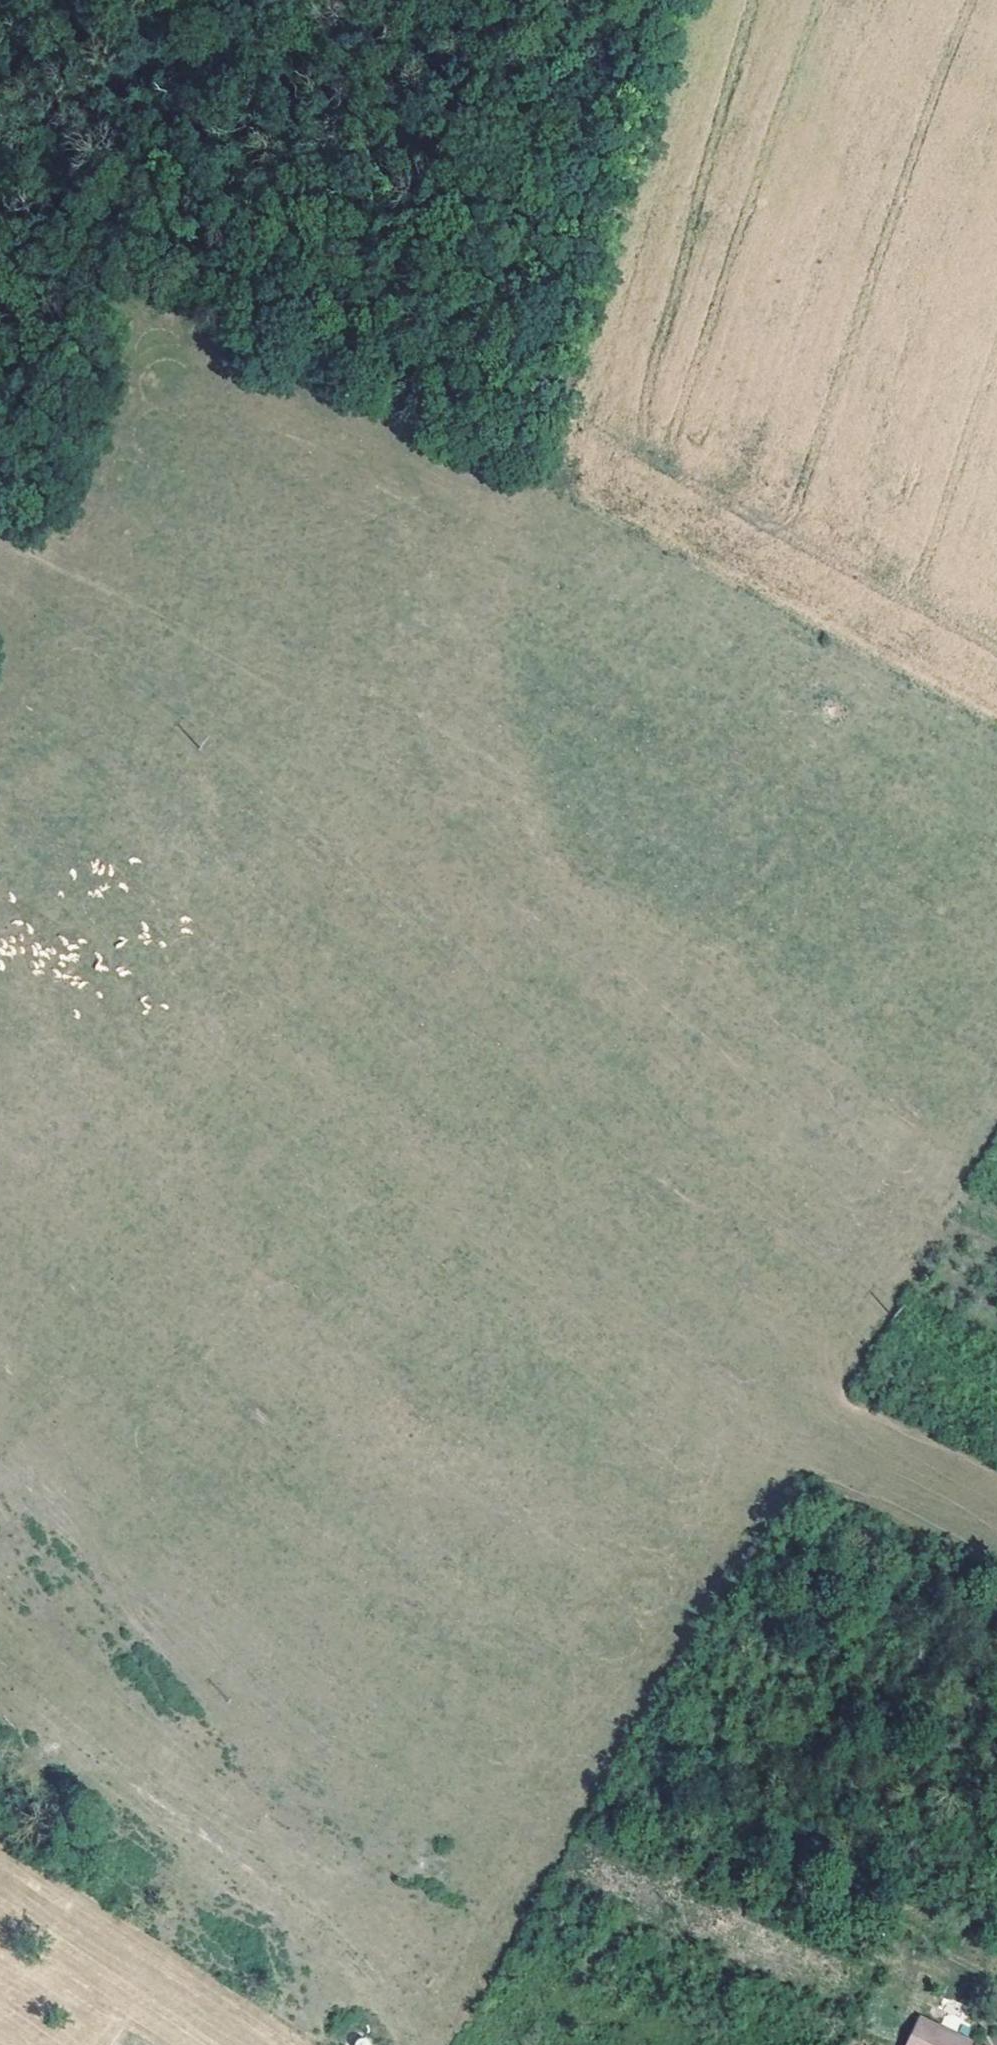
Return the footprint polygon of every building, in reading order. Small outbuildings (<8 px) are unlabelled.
[(972,2042),(921,2016),(906,2044),(970,2044),(972,2042)]
